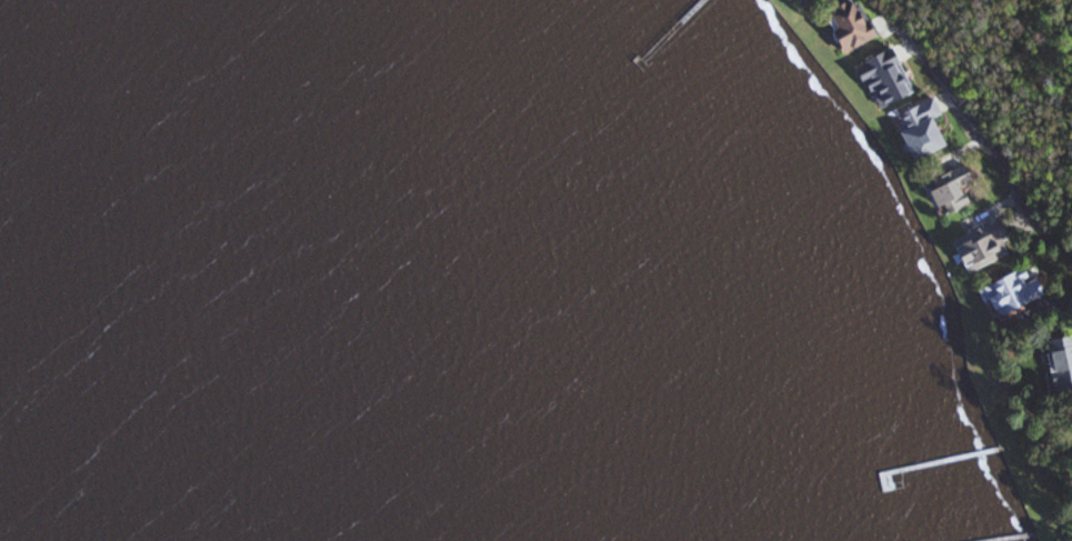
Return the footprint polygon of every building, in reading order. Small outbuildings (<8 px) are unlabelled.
[(851,51),(881,36),(862,0),(857,0),(832,13),(851,51)] [(863,64),(884,109),(919,92),(897,48),(863,64)] [(940,116),(946,114),(939,98),(901,113),(920,160),(952,147),(940,116)] [(947,217),(975,203),(967,184),(977,180),(970,165),(931,182),(947,217)] [(973,274),(1018,253),(1003,221),(958,241),(973,274)] [(990,288),(1006,318),(1047,295),(1030,266),(990,288)] [(1049,341),(1058,399),(1071,397),(1071,337),(1049,341)]
